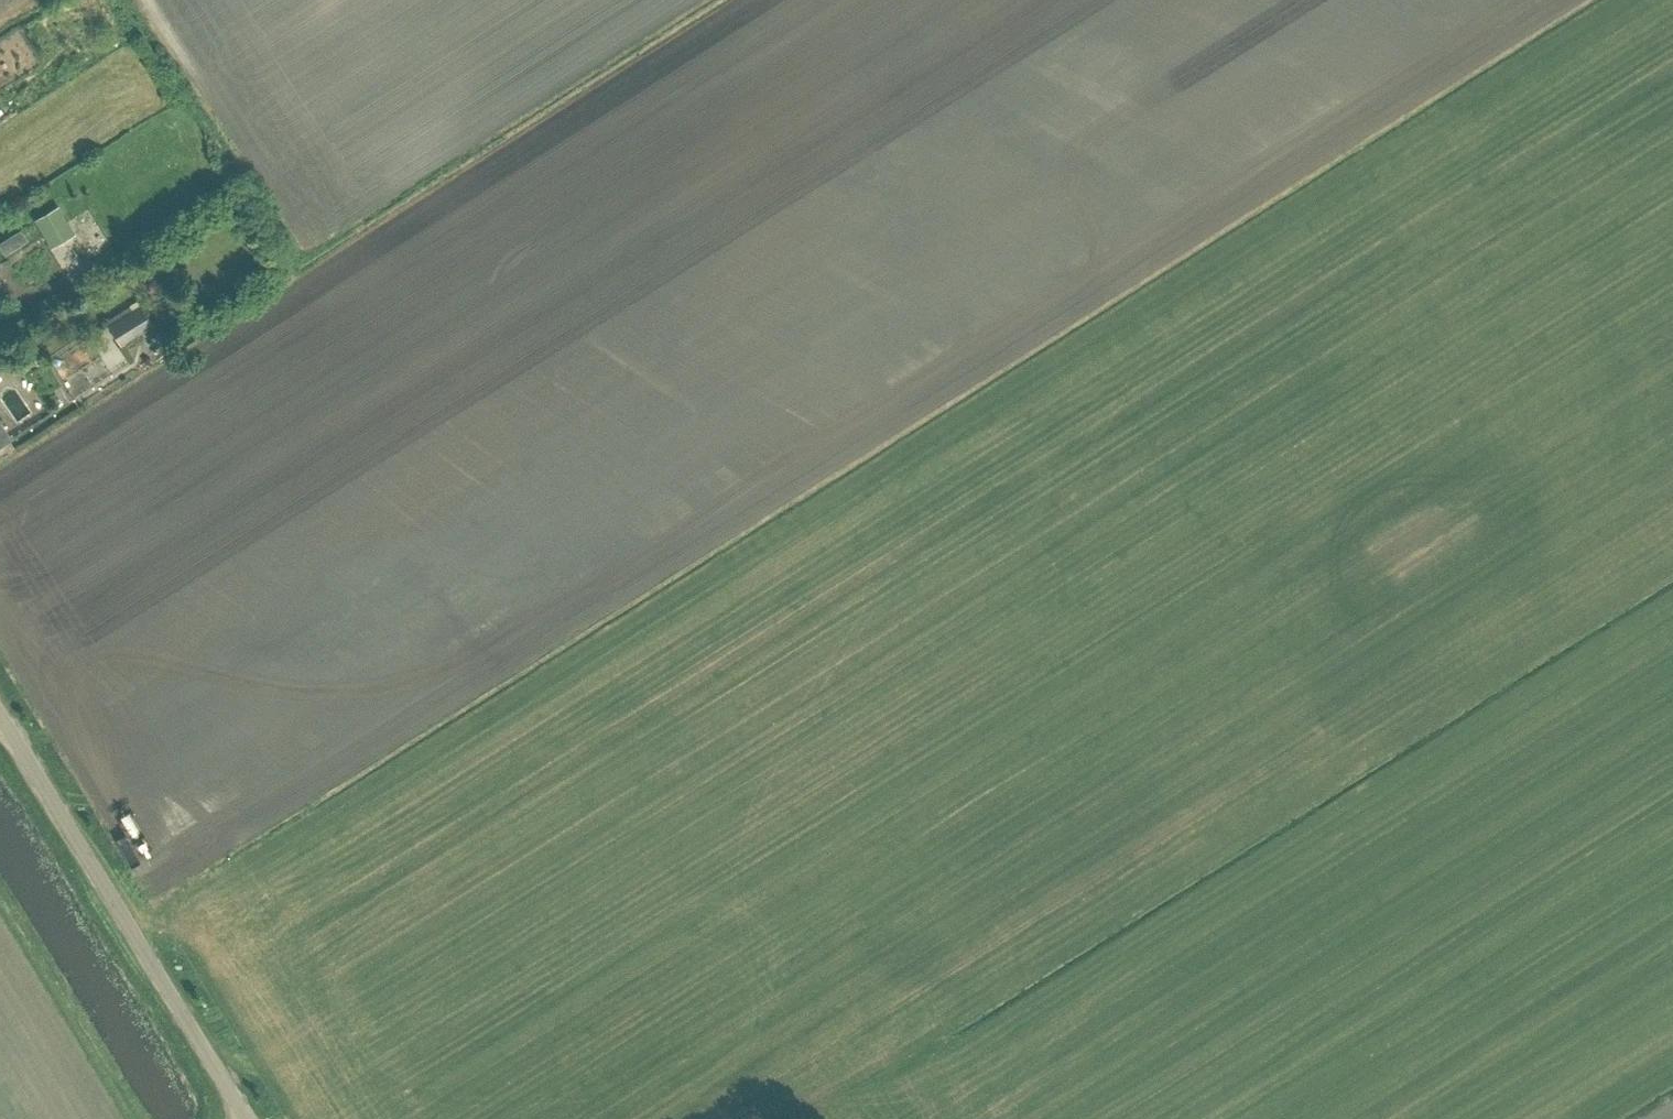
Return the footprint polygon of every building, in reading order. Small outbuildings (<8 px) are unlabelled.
[(61,202),(36,215),(51,245),(76,232),(61,202)] [(0,240),(0,245),(5,253),(28,238),(21,227),(0,240)] [(121,343),(153,323),(141,302),(108,322),(121,343)] [(0,307),(0,330),(11,323),(0,307)] [(25,355),(8,352),(6,364),(23,366),(25,355)] [(0,421),(0,446),(11,439),(0,421)]
